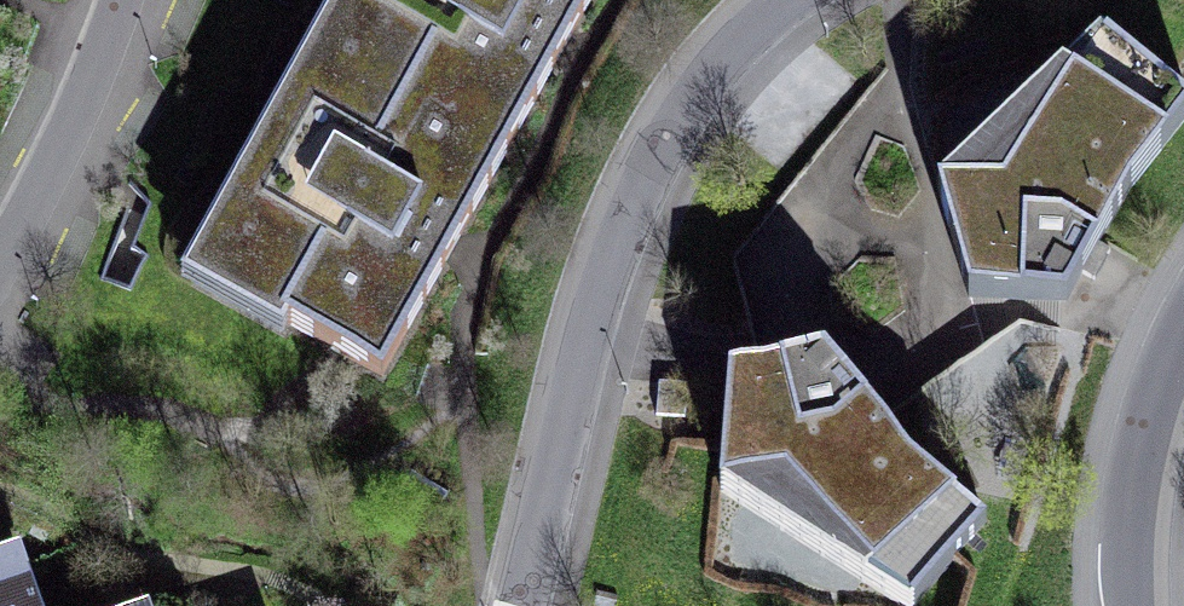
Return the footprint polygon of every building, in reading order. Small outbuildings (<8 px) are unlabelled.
[(496,168),(590,0),(336,0),(302,61),(496,168)] [(1105,18),(933,171),(970,276),(1070,279),(1117,175),(1183,104),(1183,81),(1105,18)] [(496,168),(302,61),(181,281),(280,335),(287,324),(381,376),(458,238),(496,168)] [(870,398),(831,325),(735,351),(726,470),(913,603),(986,517),(870,398)] [(0,563),(0,605),(40,605),(23,555),(0,563)]
